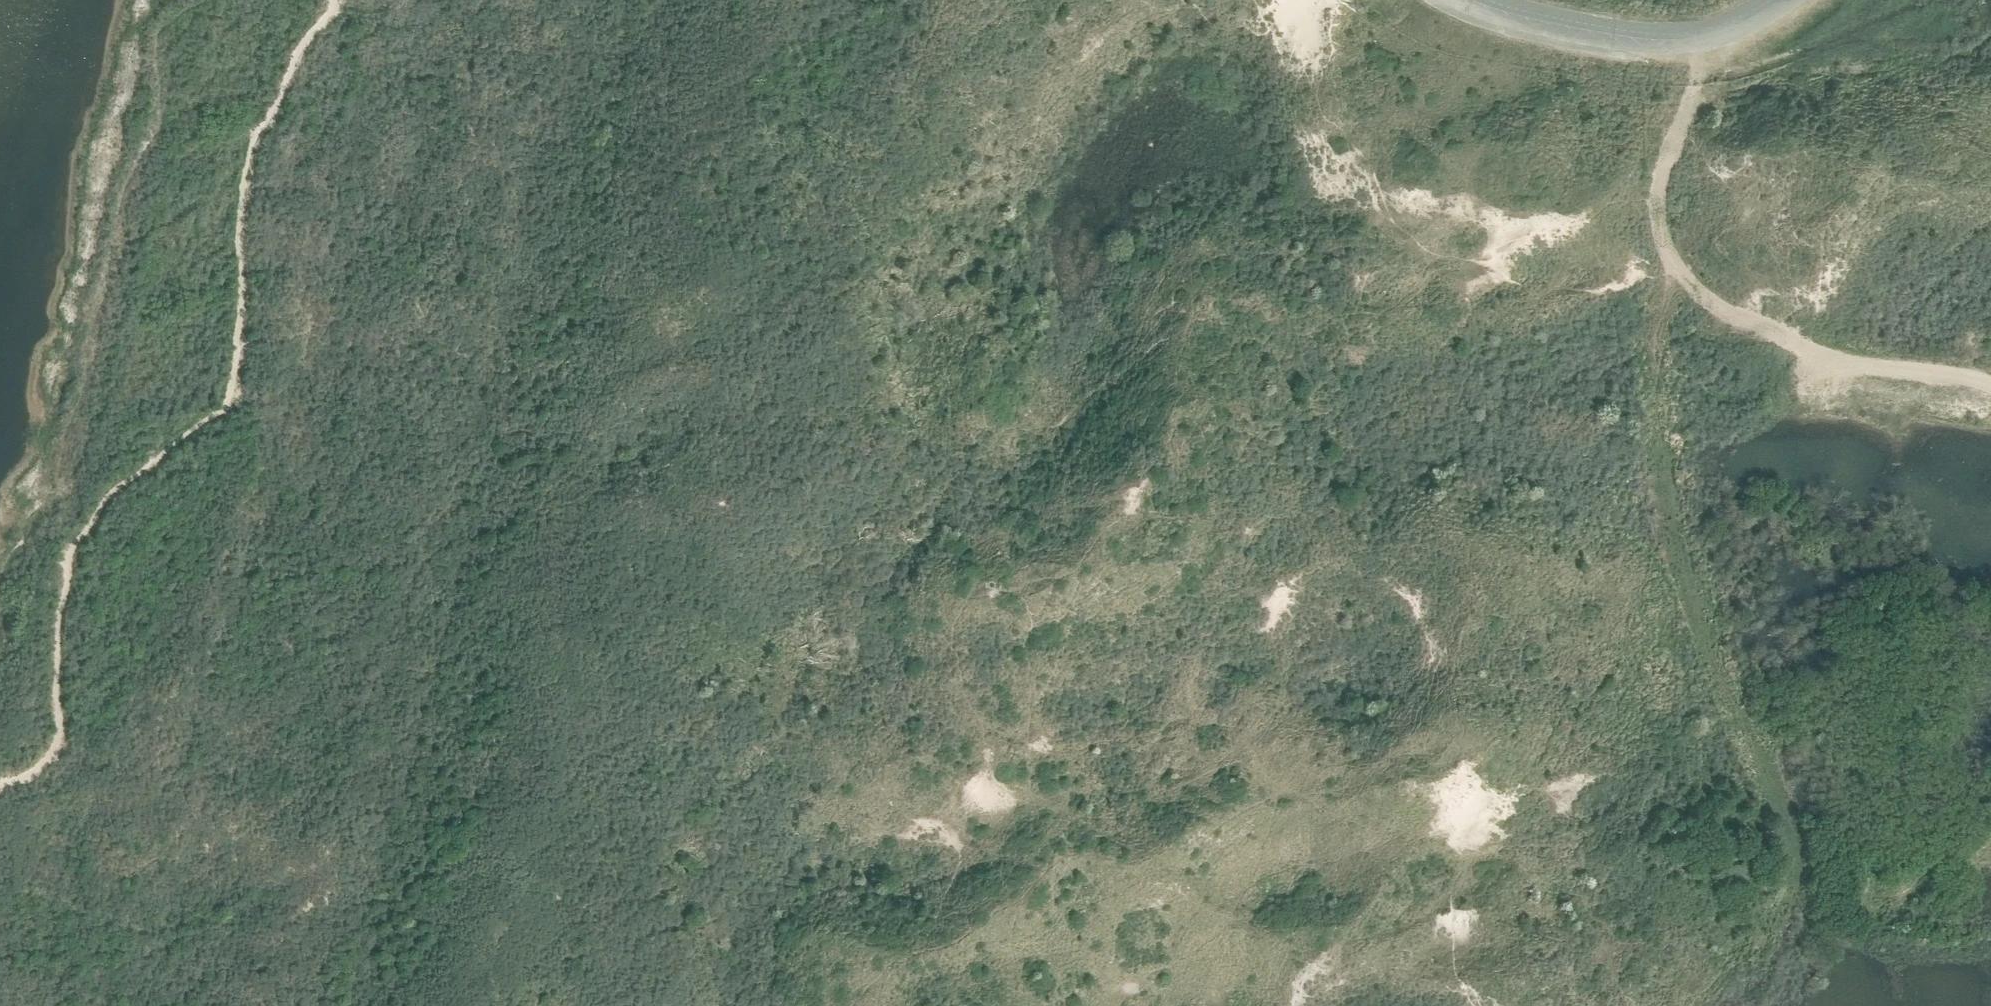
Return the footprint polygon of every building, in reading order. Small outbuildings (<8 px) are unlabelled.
[(1197,300),(1195,310),(1207,311),(1209,301),(1197,300)]
